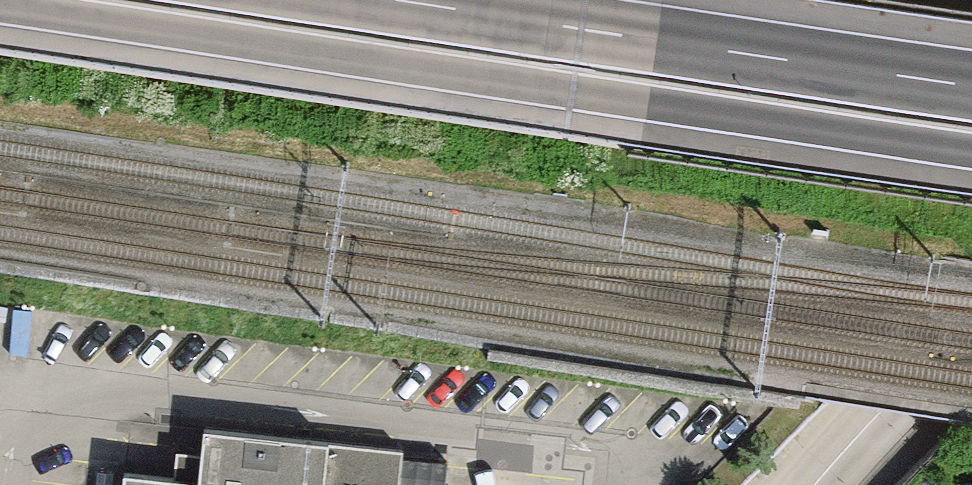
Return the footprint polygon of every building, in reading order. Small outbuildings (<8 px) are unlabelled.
[(403,450),(204,429),(198,481),(124,473),(123,484),(399,484),(403,450)]
